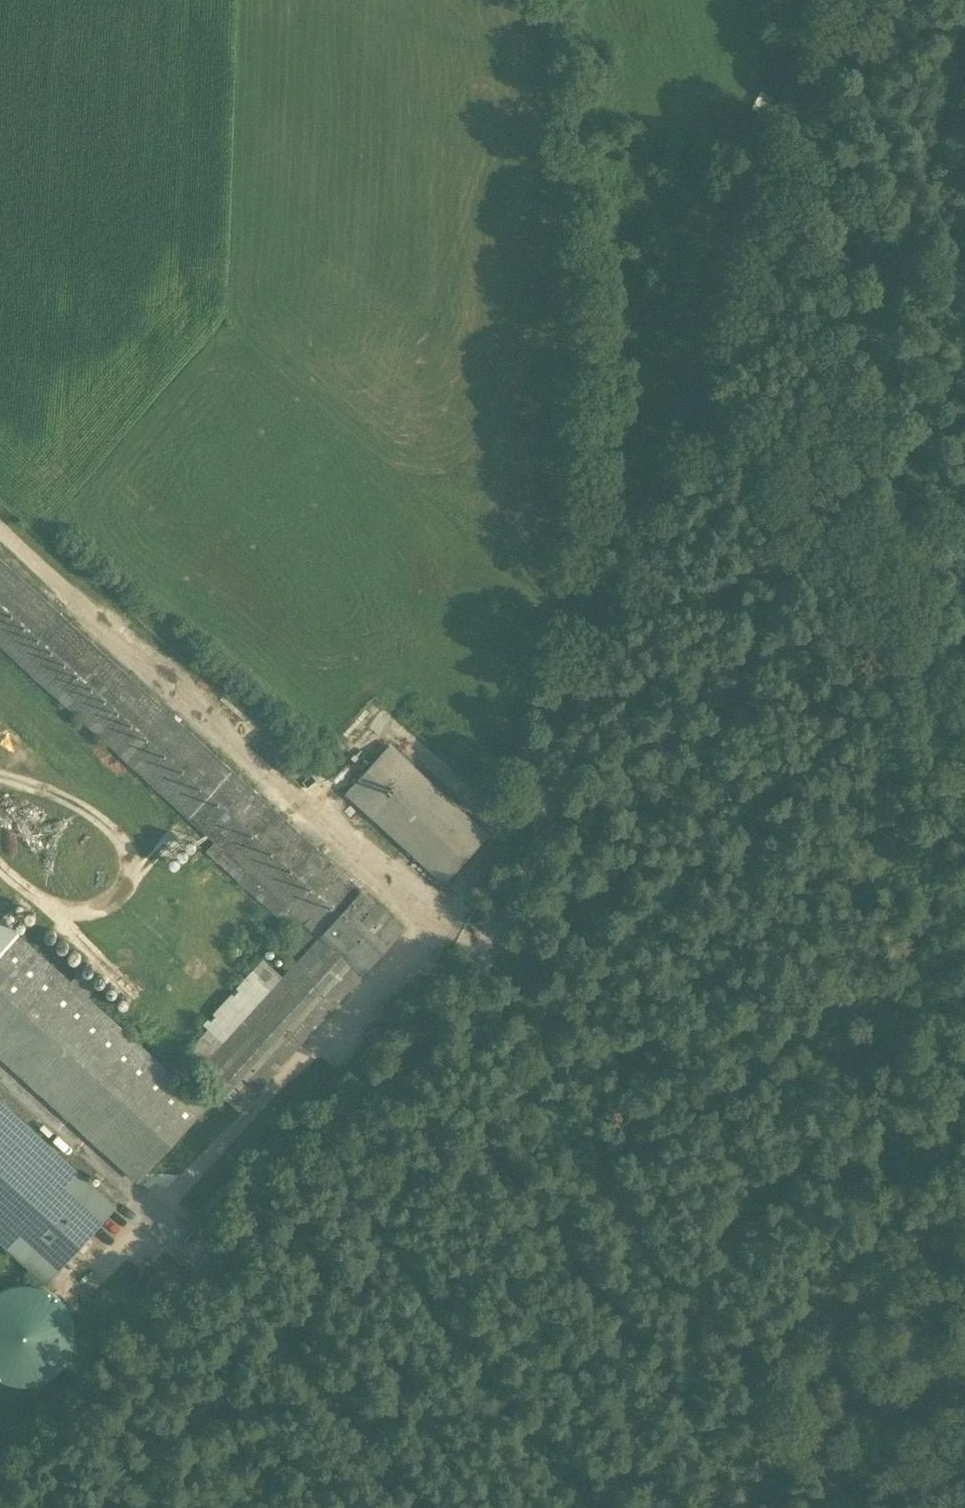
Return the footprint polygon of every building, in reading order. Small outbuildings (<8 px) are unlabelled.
[(0,570),(0,657),(108,756),(96,768),(168,834),(178,822),(297,932),(274,957),(290,972),(194,1077),(239,1119),(404,939),(0,570)] [(384,747),(340,794),(433,880),(477,833),(384,747)] [(136,1180),(204,1107),(0,921),(0,1056),(136,1180)] [(0,1103),(0,1245),(48,1289),(119,1212),(0,1103)] [(72,1334),(71,1325),(69,1317),(65,1310),(59,1302),(53,1296),(43,1291),(34,1288),(25,1287),(16,1288),(6,1291),(0,1294),(0,1374),(6,1378),(16,1380),(25,1381),(34,1380),(43,1378),(50,1374),(58,1368),(63,1362),(68,1353),(71,1343),(72,1334)]
